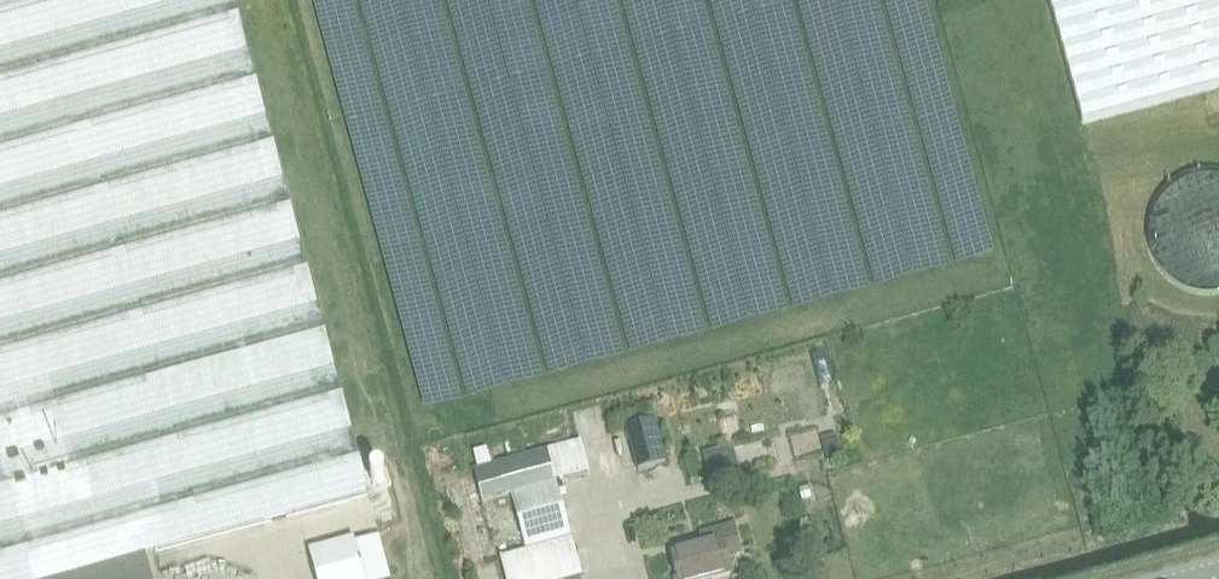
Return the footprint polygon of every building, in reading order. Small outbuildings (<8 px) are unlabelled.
[(145,556),(368,495),(233,0),(0,0),(0,578),(151,578),(145,556)] [(1082,125),(1218,88),(1218,0),(1049,0),(1082,125)] [(1107,200),(1108,218),(1112,235),(1119,251),(1130,265),(1142,277),(1157,287),(1173,293),(1190,297),(1208,297),(1218,296),(1218,111),(1216,111),(1197,110),(1180,112),(1163,118),(1148,126),(1134,137),(1123,151),(1115,166),(1109,183),(1107,200)] [(601,447),(627,446),(626,435),(600,436),(601,447)] [(579,438),(545,446),(555,485),(589,476),(579,438)] [(659,462),(658,447),(633,448),(634,463),(659,462)] [(544,451),(472,470),(482,506),(509,498),(554,485),(544,451)] [(697,459),(685,462),(691,484),(703,481),(697,459)] [(509,498),(523,546),(525,554),(501,561),(506,578),(579,578),(581,578),(554,485),(509,498)] [(495,550),(519,543),(509,507),(485,514),(495,550)] [(727,559),(741,555),(734,527),(700,536),(703,548),(671,557),(677,578),(718,578),(732,575),(727,559)] [(354,544),(353,540),(308,552),(315,578),(389,578),(378,537),(354,544)]
